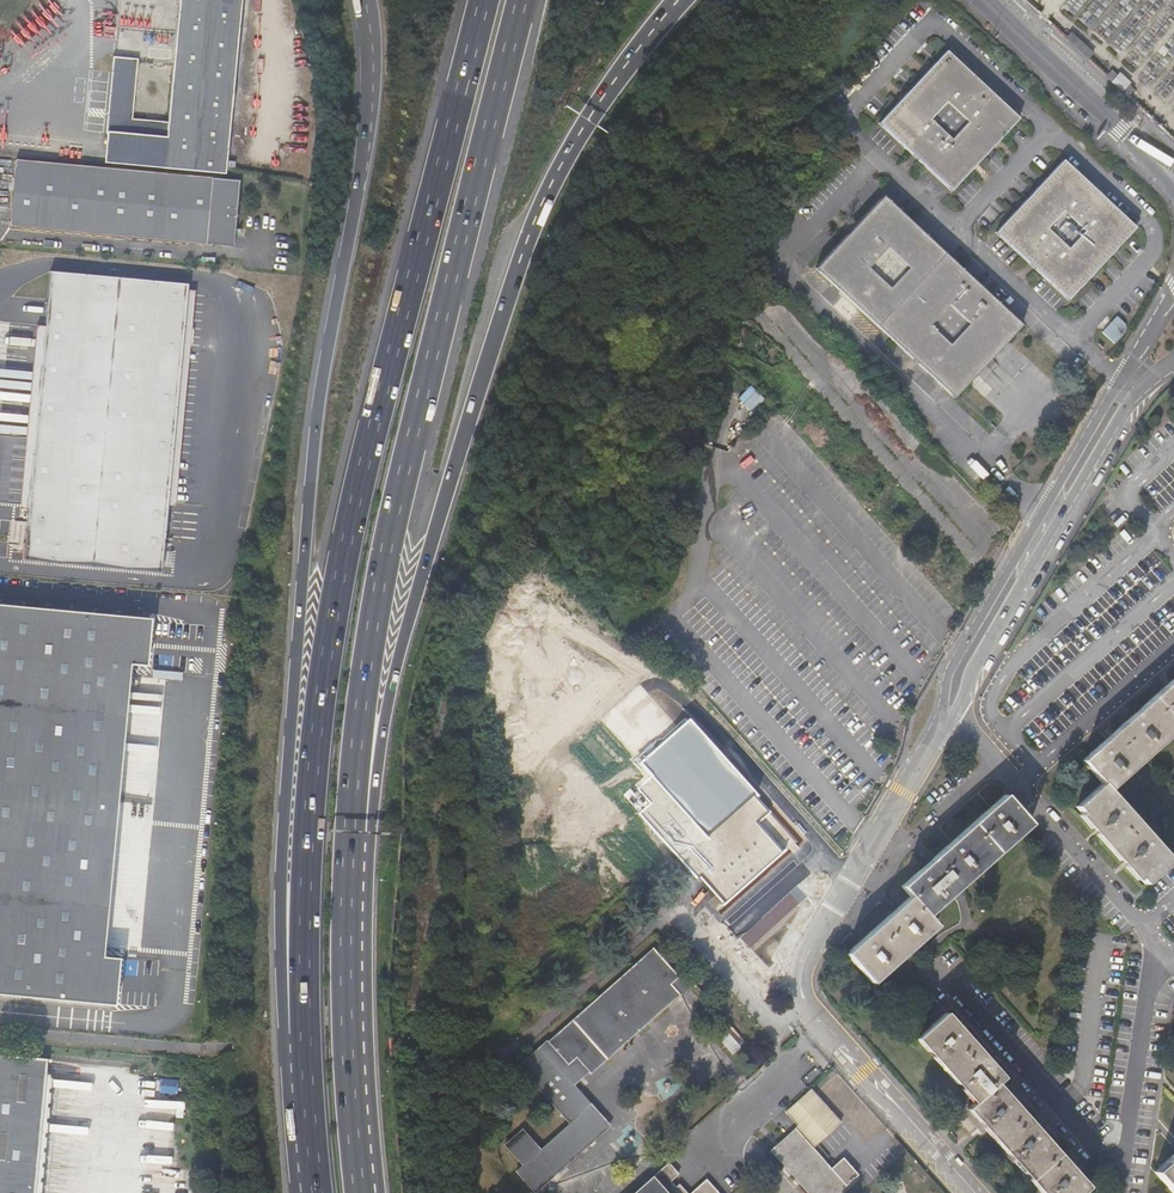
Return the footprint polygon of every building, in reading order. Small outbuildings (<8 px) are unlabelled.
[(106,164),(225,176),(242,0),(181,0),(169,126),(134,122),(139,63),(117,60),(106,164)] [(1075,34),(1069,40),(1092,61),(1096,54),(1075,34)] [(954,194),(1022,121),(949,55),(882,126),(954,194)] [(1116,71),(1110,78),(1133,99),(1137,91),(1131,84),(1133,81),(1126,74),(1124,78),(1116,71)] [(1070,302),(1139,229),(1067,162),(998,235),(1070,302)] [(18,163),(12,227),(235,247),(240,184),(18,163)] [(958,399),(1027,326),(888,198),(819,270),(958,399)] [(760,299),(777,284),(768,276),(753,292),(760,299)] [(185,288),(50,279),(22,565),(160,576),(166,502),(168,476),(168,472),(179,473),(182,460),(170,458),(171,443),(200,447),(210,313),(183,311),(185,288)] [(1115,342),(1130,328),(1118,318),(1104,332),(1115,342)] [(752,411),(765,399),(752,385),(739,397),(752,411)] [(182,460),(199,460),(200,447),(171,443),(170,458),(182,460)] [(175,503),(177,477),(168,476),(166,502),(175,503)] [(0,609),(0,986),(156,999),(158,953),(143,952),(168,672),(184,674),(187,626),(0,609)] [(1086,763),(1106,785),(1130,764),(1134,761),(1173,726),(1173,687),(1086,763)] [(722,910),(723,912),(787,856),(786,855),(783,857),(758,828),(744,813),(757,802),(758,801),(691,725),(638,771),(649,783),(638,793),(652,808),(640,818),(697,884),(702,880),(726,907),(722,910)] [(1147,886),(1173,863),(1154,841),(1150,836),(1146,831),(1127,809),(1123,805),(1120,801),(1106,785),(1080,808),(1100,832),(1124,860),(1147,886)] [(861,946),(850,955),(875,985),(926,939),(940,927),(935,921),(931,917),(954,897),(957,894),(1034,825),(1008,796),(1001,802),(993,810),(988,814),(955,844),(949,850),(937,860),(927,869),(906,889),(913,898),(899,911),(893,917),(867,940),(861,946)] [(770,817),(757,802),(744,813),(758,828),(770,817)] [(530,1065),(578,1120),(530,1161),(548,1182),(616,1122),(584,1085),(696,985),(664,948),(530,1065)] [(940,1005),(938,1007),(930,1014),(937,1023),(919,1041),(928,1050),(977,1105),(967,1114),(978,1125),(980,1127),(1040,1192),(1084,1192),(1089,1188),(1006,1098),(997,1087),(1006,1078),(991,1061),(987,1057),(963,1030),(958,1025),(946,1012),(940,1005)] [(733,1052),(746,1041),(733,1026),(720,1038),(733,1052)] [(46,1065),(0,1061),(0,1192),(36,1192),(46,1065)] [(815,1149),(843,1125),(814,1090),(788,1112),(801,1127),(772,1151),(809,1192),(841,1192),(860,1176),(845,1159),(833,1170),(815,1149)] [(1152,1170),(1172,1192),(1173,1192),(1173,1151),(1152,1170)] [(681,1174),(671,1164),(637,1192),(689,1192),(681,1184),(677,1188),(672,1181),(681,1174)] [(710,1180),(694,1192),(721,1192),(710,1180)]
